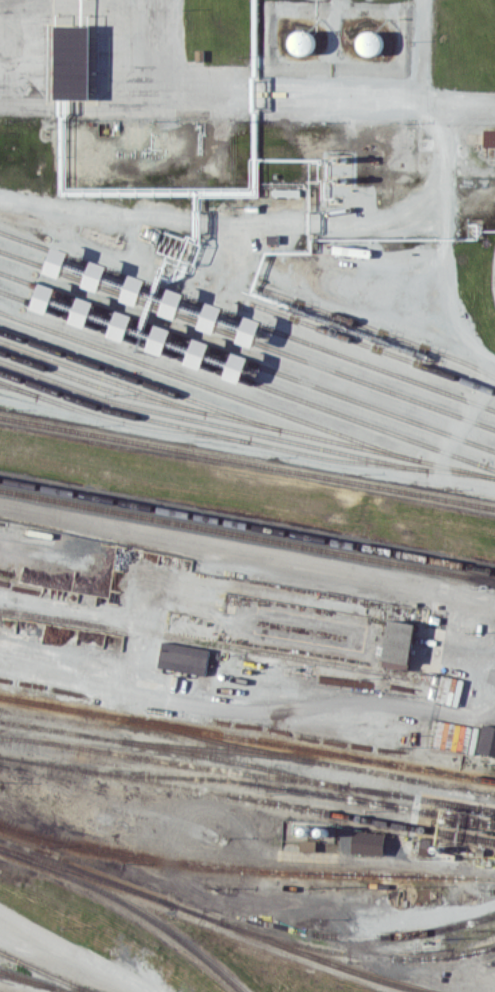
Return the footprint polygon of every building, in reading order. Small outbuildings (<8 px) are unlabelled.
[(55,24),(88,25),(87,98),(54,98),(55,24)] [(374,28),(356,40),(368,58),(386,45),(374,28)] [(291,54),(313,53),(312,30),(290,31),(291,54)] [(485,128),(494,128),(494,144),(485,144),(485,128)] [(71,252),(55,246),(46,272),(61,278),(71,252)] [(48,262),(51,253),(258,329),(256,337),(48,262)] [(84,286),(100,292),(109,266),(94,260),(84,286)] [(123,300),(138,306),(148,279),(132,274),(123,300)] [(58,287),(41,282),(33,308),(50,313),(58,287)] [(161,314),(177,320),(186,293),(170,288),(161,314)] [(39,292),(245,365),(242,372),(36,298),(39,292)] [(71,322),(87,328),(97,302),(81,296),(71,322)] [(216,333),(225,307),(209,302),(200,328),(216,333)] [(135,315),(119,310),(110,336),(126,342),(135,315)] [(254,347),(263,321),(247,316),(238,342),(254,347)] [(149,350),(165,355),(173,329),(156,324),(149,350)] [(187,364),(204,369),(211,342),(195,338),(187,364)] [(241,383),(250,357),(234,351),(225,377),(241,383)] [(388,618),(415,623),(409,662),(381,658),(388,618)] [(162,641),(210,649),(205,673),(158,664),(162,641)] [(463,751),(467,724),(433,720),(430,747),(463,751)] [(485,724),(494,726),(494,754),(479,750),(485,724)] [(281,819),(334,822),(334,841),(280,839),(281,819)] [(353,830),(385,833),(383,854),(351,851),(353,830)] [(300,850),(317,851),(317,840),(301,840),(300,850)]
